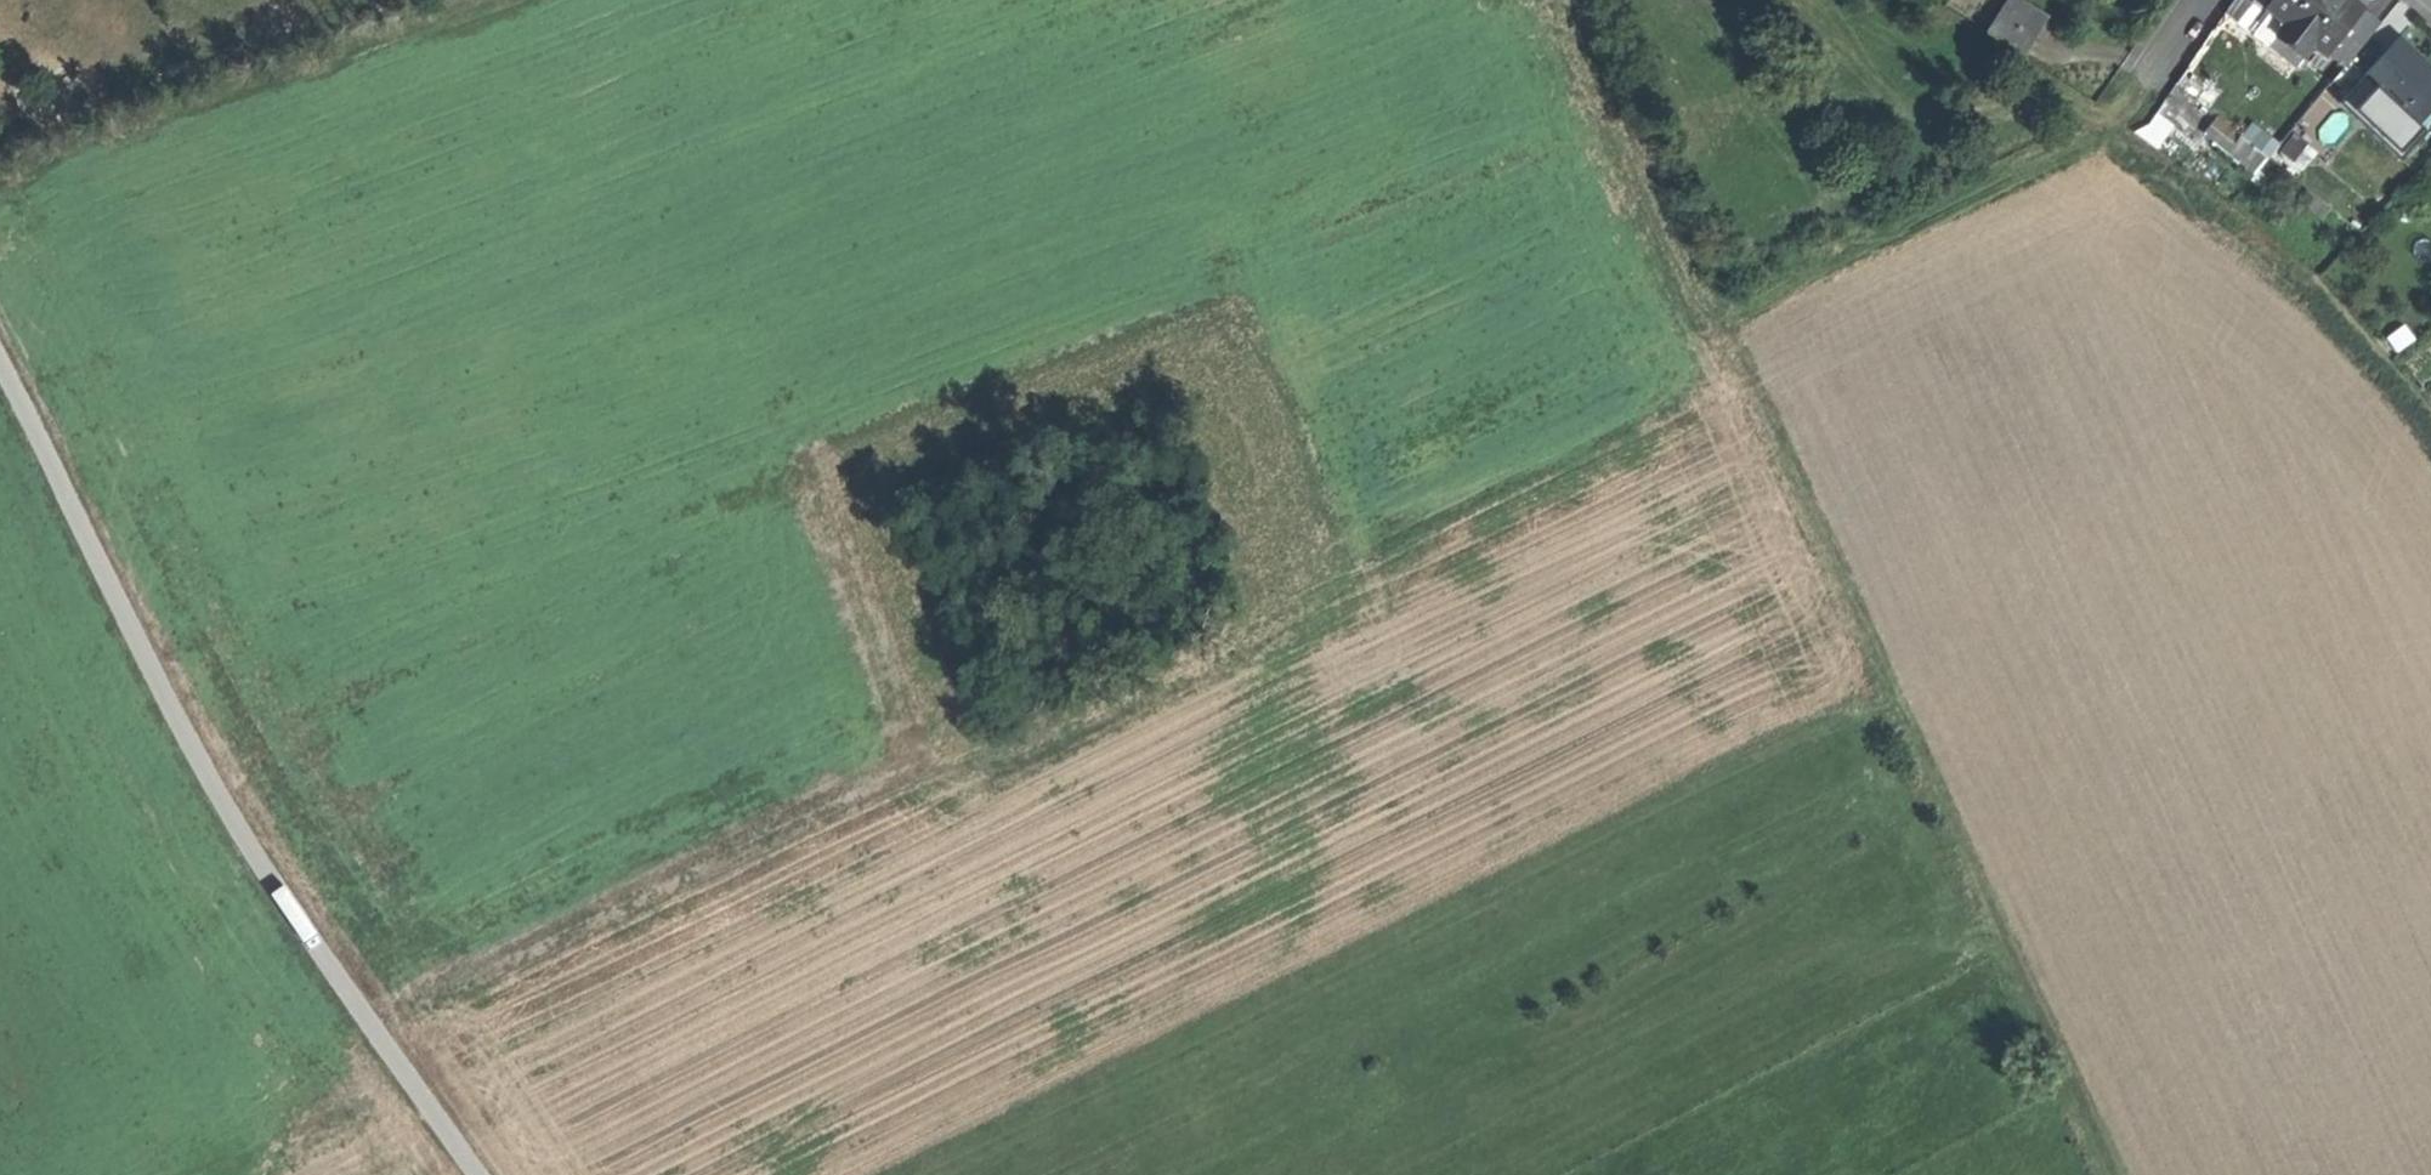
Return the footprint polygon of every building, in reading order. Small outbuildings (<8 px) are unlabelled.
[(1989,34),(2020,55),(2033,35),(2018,25),(2029,9),(2015,0),(2012,0),(1989,34)] [(2314,44),(2327,54),(2363,9),(2352,0),(2273,0),(2267,7),(2287,23),(2314,44)] [(2044,19),(2029,9),(2018,25),(2033,35),(2044,19)] [(2327,54),(2342,66),(2378,20),(2363,9),(2327,54)] [(2314,44),(2287,23),(2276,36),(2303,57),(2314,44)] [(2430,107),(2430,69),(2424,63),(2397,38),(2365,74),(2418,121),(2430,107)] [(2228,145),(2252,169),(2278,143),(2254,119),(2228,145)]
